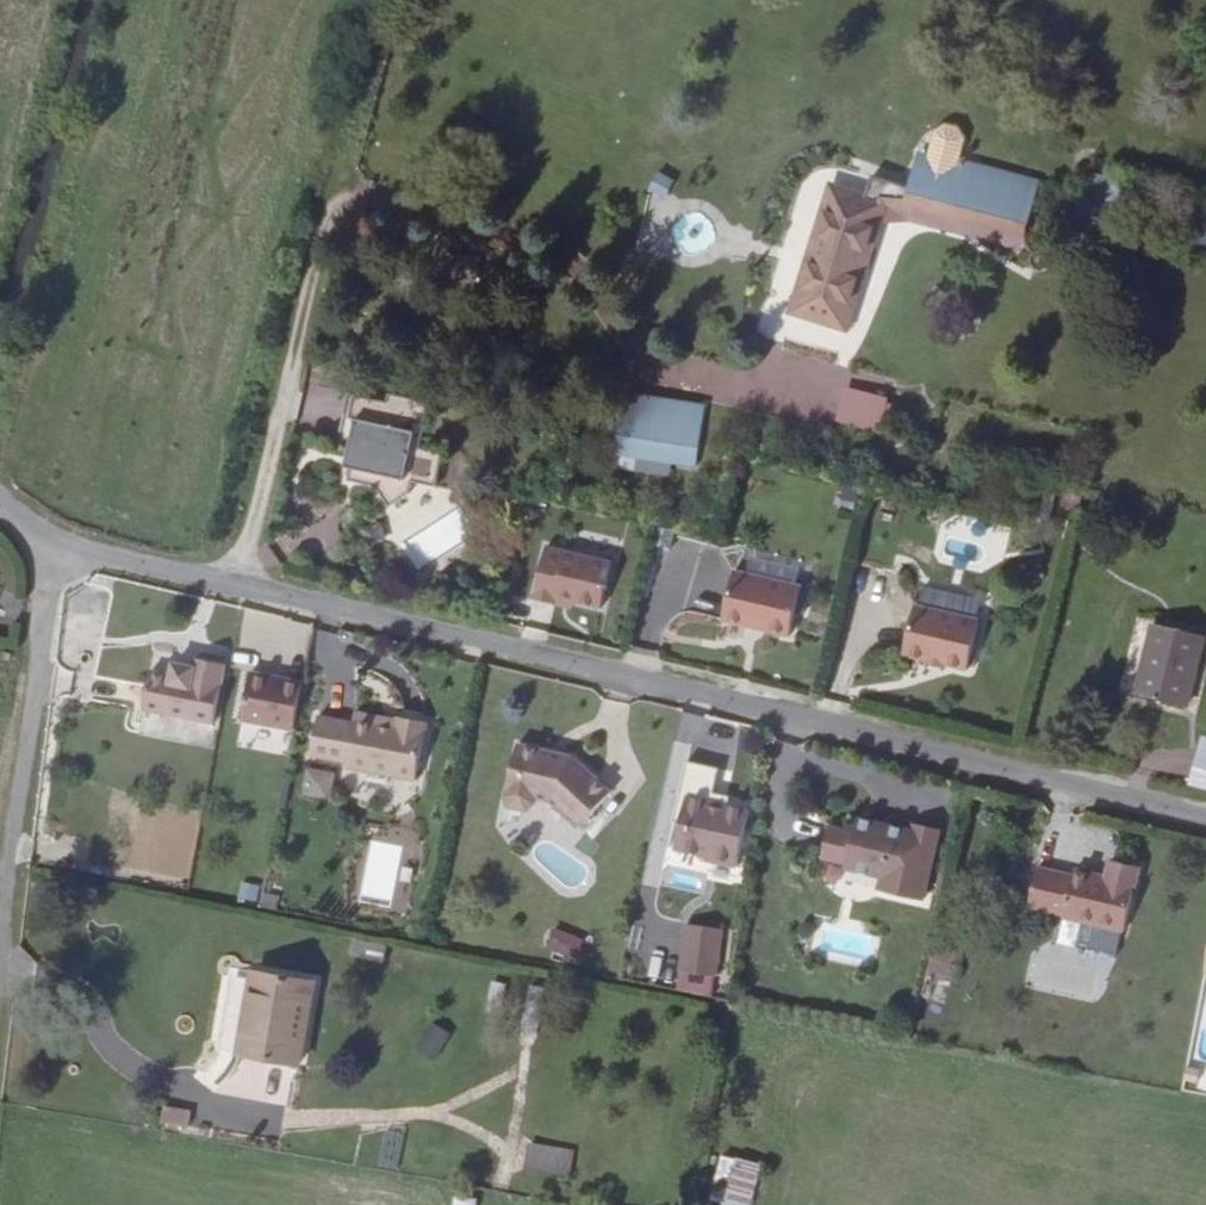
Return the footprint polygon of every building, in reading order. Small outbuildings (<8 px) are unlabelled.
[(889,255),(900,215),(925,220),(1034,250),(1036,242),(1048,247),(1054,263),(1065,268),(1078,267),(1087,261),(1093,248),(1090,236),(1079,225),(1063,224),(1049,233),(1039,230),(1047,199),(938,170),(928,208),(911,204),(899,202),(892,203),(884,210),(845,199),(810,325),(866,340),(889,255)] [(1188,241),(1205,247),(1205,208),(1200,206),(1188,241)] [(889,255),(915,259),(925,220),(900,215),(889,255)] [(371,401),(367,422),(429,438),(440,406),(402,394),(399,407),(371,401)] [(637,412),(634,438),(633,442),(629,471),(682,478),(683,468),(704,471),(706,452),(713,412),(640,401),(637,412)] [(900,414),(866,405),(858,431),(893,440),(900,414)] [(623,410),(620,435),(634,438),(637,412),(623,410)] [(429,438),(367,422),(357,464),(366,467),(419,481),(426,451),(429,438)] [(426,451),(419,481),(440,487),(448,455),(426,451)] [(419,481),(366,467),(362,484),(384,489),(397,509),(422,494),(419,481)] [(621,566),(549,545),(538,594),(609,612),(621,566)] [(800,641),(812,590),(745,576),(734,626),(800,641)] [(1205,616),(1205,610),(1159,600),(1142,669),(1191,680),(1205,616)] [(982,627),(919,615),(907,666),(968,681),(982,627)] [(164,659),(161,671),(141,668),(133,706),(205,719),(214,664),(184,659),(184,663),(164,659)] [(293,731),(302,679),(248,670),(239,722),(293,731)] [(387,722),(346,714),(344,720),(385,729),(387,722)] [(387,722),(385,729),(344,720),(343,726),(308,718),(300,756),(335,763),(334,769),(406,784),(417,726),(388,720),(387,722)] [(500,806),(527,810),(528,799),(538,752),(512,747),(500,806)] [(597,798),(564,758),(538,752),(528,799),(548,801),(569,826),(597,798)] [(1186,754),(1180,786),(1205,792),(1205,758),(1186,754)] [(301,795),(330,798),(333,770),(304,767),(301,795)] [(749,802),(688,791),(676,847),(709,853),(707,861),(738,867),(749,802)] [(900,903),(903,893),(920,897),(934,833),(907,828),(905,835),(852,821),(849,835),(823,830),(816,856),(823,870),(838,871),(837,877),(874,883),(871,896),(900,903)] [(375,824),(358,898),(403,908),(411,872),(407,871),(415,833),(375,824)] [(1065,902),(1063,909),(1082,912),(1124,921),(1128,922),(1142,859),(1113,854),(1109,871),(1076,865),(1075,868),(1042,862),(1035,896),(1065,902)] [(900,903),(918,906),(920,897),(903,893),(900,903)] [(1078,937),(1120,944),(1124,921),(1082,912),(1078,937)] [(672,989),(711,996),(723,929),(683,922),(672,989)] [(570,958),(577,937),(551,927),(544,949),(570,958)] [(949,968),(953,945),(926,939),(922,962),(949,968)] [(382,967),(384,951),(349,946),(347,963),(382,967)] [(292,1072),(307,985),(244,975),(229,1061),(292,1072)] [(428,1021),(415,1049),(436,1059),(449,1032),(428,1021)] [(190,1134),(193,1118),(163,1114),(159,1129),(190,1134)] [(570,1173),(571,1147),(526,1145),(525,1170),(570,1173)] [(720,1204),(752,1204),(760,1162),(719,1154),(709,1203),(720,1204)]
